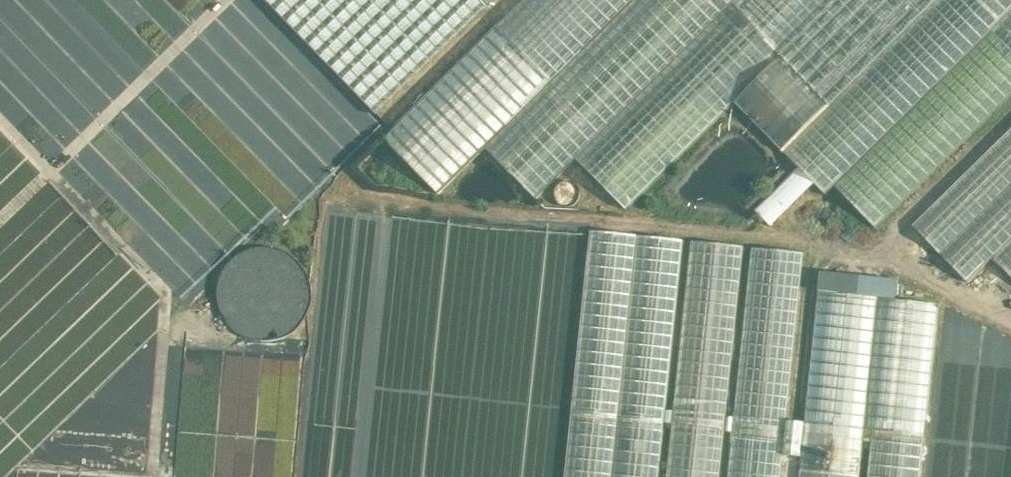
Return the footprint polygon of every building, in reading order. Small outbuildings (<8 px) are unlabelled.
[(374,114),(491,0),(263,0),(374,114)] [(382,139),(438,194),(484,148),(483,147),(632,0),(522,0),(382,139)] [(483,147),(484,148),(535,199),(575,159),(625,210),(734,102),(781,55),(780,54),(746,18),(728,0),(632,0),(483,147)] [(746,18),(780,54),(781,55),(816,92),(913,0),(728,0),(746,18)] [(816,92),(781,55),(734,102),(797,166),(814,184),(825,194),(833,186),(875,229),(1010,95),(1010,0),(913,0),(816,92)] [(912,226),(967,282),(992,258),(1010,239),(1010,129),(912,226)] [(797,166),(753,209),(771,227),(814,184),(797,166)] [(590,230),(565,476),(659,476),(664,422),(666,410),(683,240),(590,230)] [(992,258),(1010,277),(1010,239),(992,258)] [(672,411),(666,410),(664,422),(671,423),(666,476),(719,476),(724,431),(725,416),(743,246),(690,241),(672,411)] [(733,417),(725,416),(724,431),(731,432),(727,476),(780,476),(782,455),(786,421),(803,253),(751,247),(733,417)] [(232,334),(268,334),(296,334),(297,255),(238,255),(238,292),(232,292),(232,334)] [(817,291),(803,423),(786,421),(782,455),(800,456),(798,476),(920,476),(937,304),(817,291)] [(182,366),(177,409),(215,414),(221,371),(182,366)]
